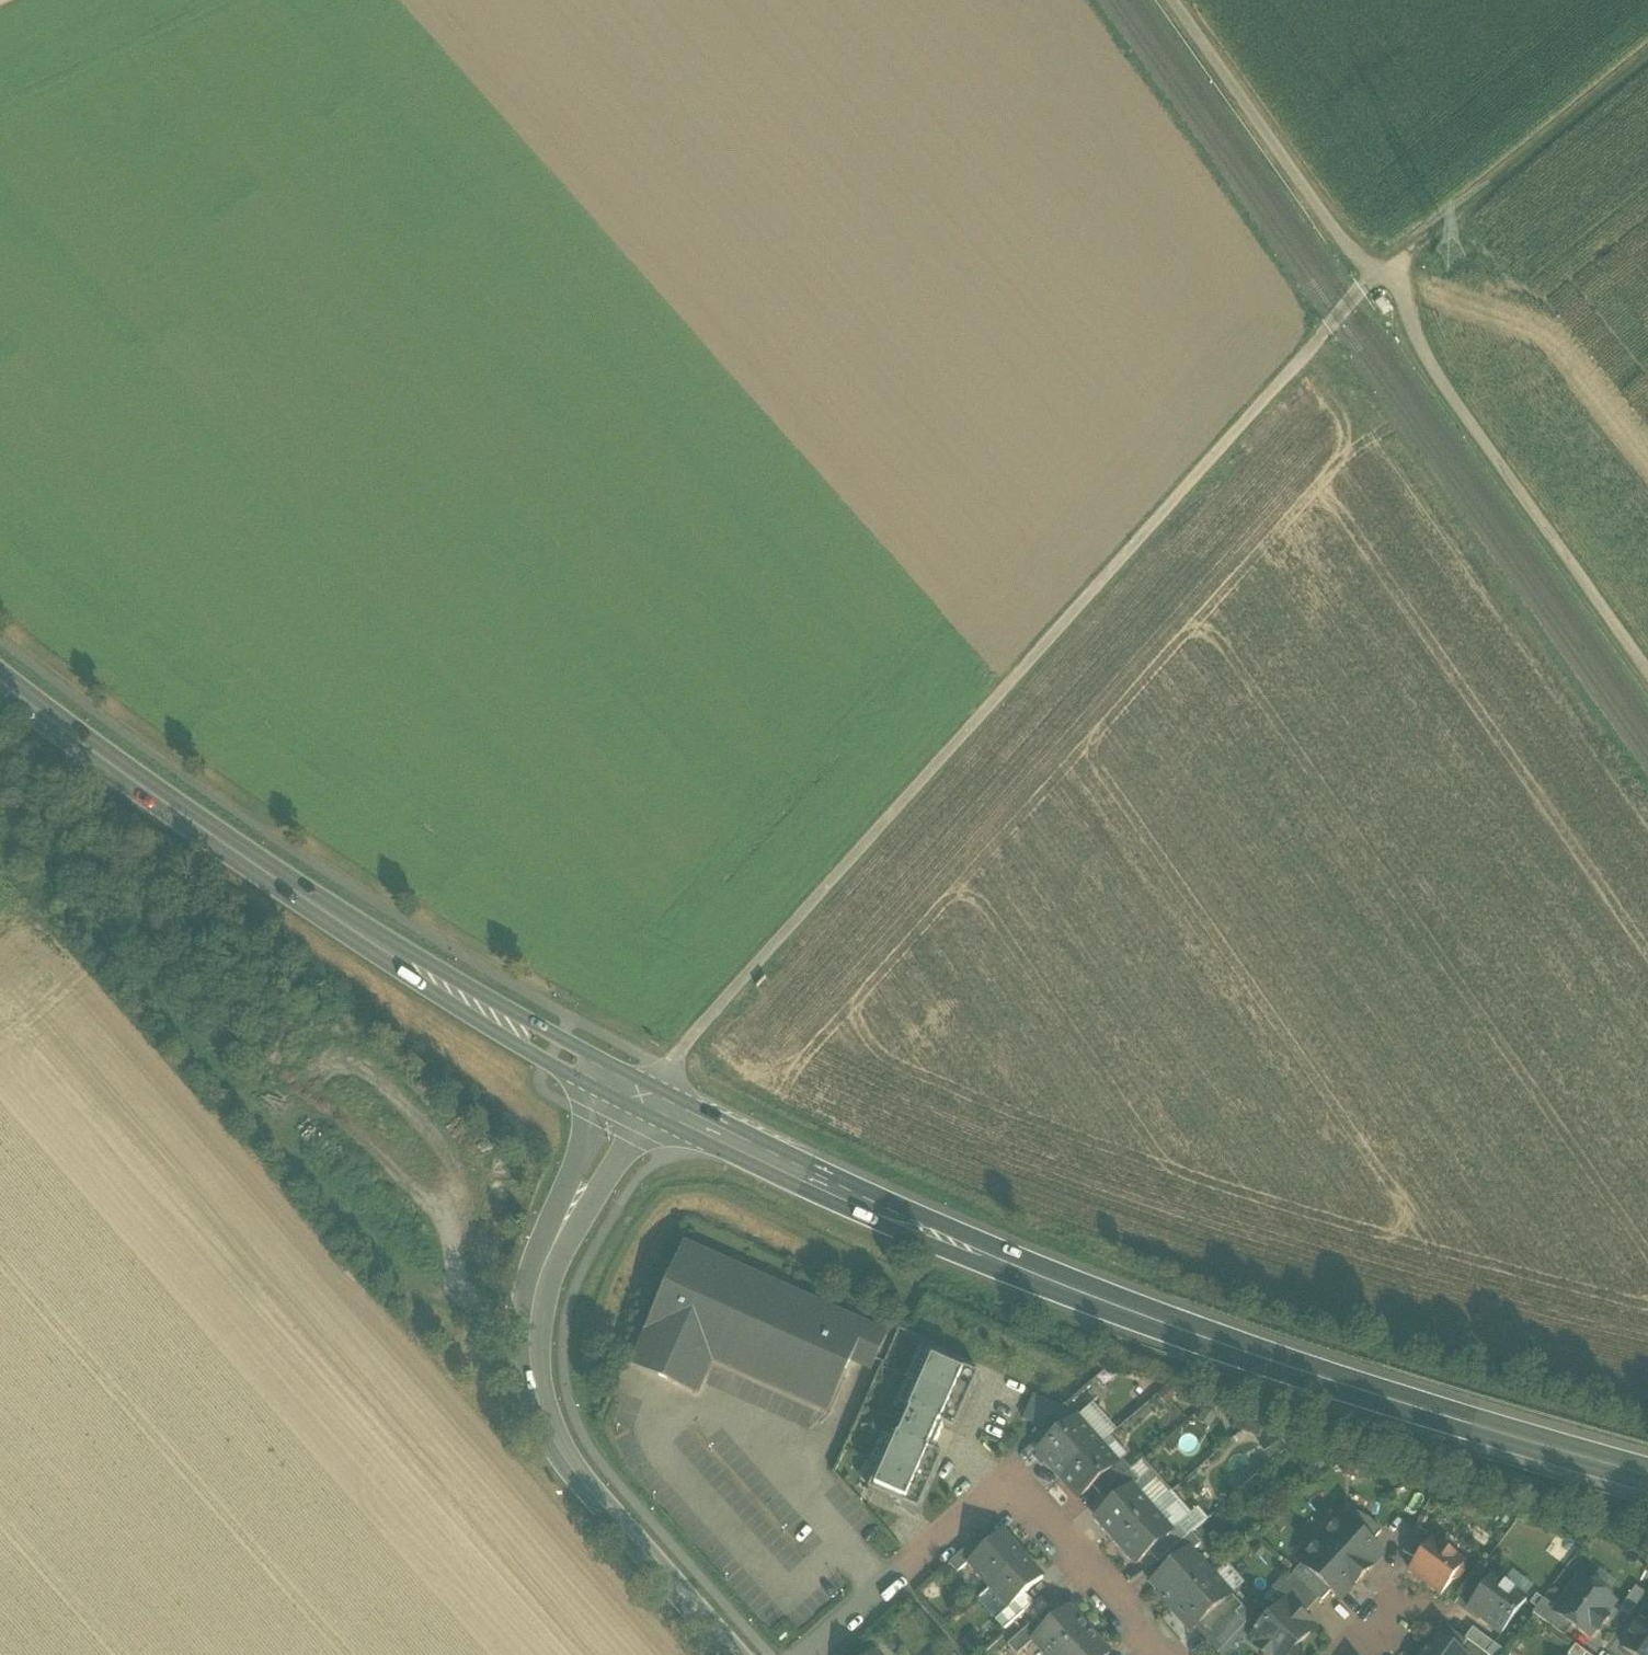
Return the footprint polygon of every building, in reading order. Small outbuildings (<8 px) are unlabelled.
[(1386,301),(1379,306),(1386,317),(1393,312),(1386,301)] [(684,1244),(628,1366),(698,1398),(713,1366),(828,1415),(851,1365),(871,1372),(889,1335),(684,1244)] [(953,1433),(978,1377),(919,1351),(888,1421),(934,1441),(940,1428),(953,1433)] [(1023,1419),(1038,1425),(1049,1401),(1033,1394),(1023,1419)] [(1082,1413),(1103,1442),(1117,1432),(1096,1403),(1082,1413)] [(1065,1407),(1035,1433),(1047,1446),(1077,1420),(1065,1407)] [(1100,1446),(1077,1420),(1047,1446),(1037,1455),(1060,1481),(1100,1446)] [(856,1492),(914,1518),(940,1459),(929,1454),(934,1441),(888,1421),(856,1492)] [(1100,1446),(1060,1481),(1074,1496),(1082,1497),(1092,1488),(1117,1465),(1100,1446)] [(1117,1465),(1092,1488),(1100,1497),(1099,1498),(1100,1499),(1129,1473),(1130,1472),(1121,1461),(1117,1465)] [(1129,1473),(1100,1499),(1108,1509),(1131,1489),(1132,1490),(1139,1484),(1129,1473)] [(1108,1509),(1095,1520),(1115,1543),(1151,1512),(1132,1490),(1131,1489),(1108,1509)] [(1369,1522),(1348,1510),(1339,1520),(1342,1522),(1343,1522),(1370,1546),(1381,1533),(1369,1522)] [(1151,1512),(1115,1543),(1135,1566),(1149,1555),(1171,1535),(1171,1534),(1151,1512)] [(1370,1546),(1343,1522),(1342,1522),(1322,1544),(1361,1580),(1382,1558),(1370,1546)] [(1177,1528),(1171,1534),(1171,1535),(1149,1555),(1157,1565),(1168,1555),(1187,1539),(1177,1528)] [(1425,1537),(1414,1531),(1403,1554),(1414,1560),(1425,1537)] [(986,1549),(968,1565),(989,1589),(1024,1559),(1002,1535),(986,1549)] [(1187,1539),(1168,1555),(1177,1565),(1190,1554),(1191,1555),(1201,1546),(1191,1535),(1187,1539)] [(978,1539),(948,1565),(957,1575),(968,1565),(986,1549),(978,1539)] [(1464,1566),(1432,1542),(1409,1573),(1441,1597),(1452,1581),(1458,1580),(1463,1574),(1462,1568),(1464,1566)] [(1361,1580),(1322,1544),(1301,1567),(1330,1593),(1340,1602),(1361,1580)] [(1177,1565),(1153,1586),(1173,1609),(1210,1577),(1191,1555),(1190,1554),(1177,1565)] [(1024,1559),(989,1589),(1008,1610),(1024,1596),(1042,1580),(1024,1559)] [(1330,1593),(1301,1567),(1292,1576),(1293,1577),(1319,1601),(1318,1601),(1321,1603),(1330,1593)] [(1210,1577),(1173,1609),(1193,1631),(1198,1626),(1208,1638),(1209,1638),(1235,1615),(1242,1609),(1212,1575),(1210,1577)] [(1318,1601),(1293,1577),(1275,1596),(1284,1605),(1285,1604),(1301,1619),(1318,1601)] [(1492,1577),(1467,1611),(1501,1636),(1526,1602),(1492,1577)] [(1614,1605),(1580,1580),(1556,1611),(1554,1615),(1572,1628),(1588,1640),(1595,1632),(1598,1634),(1608,1621),(1604,1618),(1614,1605)] [(1621,1610),(1632,1615),(1641,1596),(1629,1591),(1621,1610)] [(1008,1610),(995,1622),(1003,1632),(1033,1606),(1024,1596),(1008,1610)] [(1572,1628),(1554,1615),(1556,1611),(1543,1601),(1532,1615),(1564,1639),(1572,1628)] [(1285,1604),(1284,1605),(1249,1642),(1263,1654),(1298,1654),(1294,1652),(1310,1635),(1303,1629),(1302,1620),(1301,1619),(1285,1604)] [(1032,1642),(1033,1643),(1044,1654),(1063,1654),(1089,1633),(1068,1610),(1045,1630),(1032,1642)] [(1622,1649),(1630,1654),(1647,1654),(1647,1613),(1622,1649)] [(1209,1638),(1208,1638),(1205,1640),(1218,1654),(1245,1626),(1235,1615),(1209,1638)] [(1007,1647),(1015,1654),(1019,1654),(1033,1643),(1032,1642),(1045,1630),(1037,1621),(1007,1647)] [(1467,1643),(1441,1624),(1432,1637),(1436,1640),(1438,1638),(1459,1654),(1467,1643)] [(1472,1630),(1465,1640),(1485,1654),(1503,1654),(1504,1653),(1472,1630)] [(1063,1654),(1108,1654),(1089,1633),(1063,1654)] [(1425,1654),(1460,1654),(1459,1654),(1438,1638),(1436,1640),(1425,1654)]
